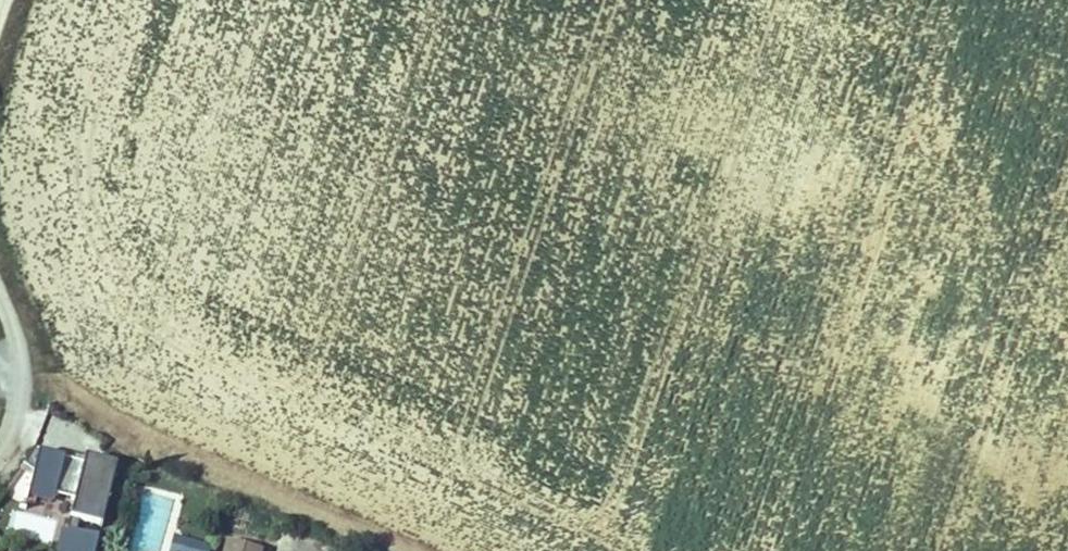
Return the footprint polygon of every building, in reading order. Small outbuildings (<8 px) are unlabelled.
[(25,467),(34,474),(28,500),(55,506),(56,498),(75,503),(67,534),(62,533),(58,550),(97,550),(99,542),(77,536),(80,524),(102,530),(117,469),(73,458),(72,463),(35,453),(25,467)] [(227,541),(224,550),(261,550),(227,541)]
